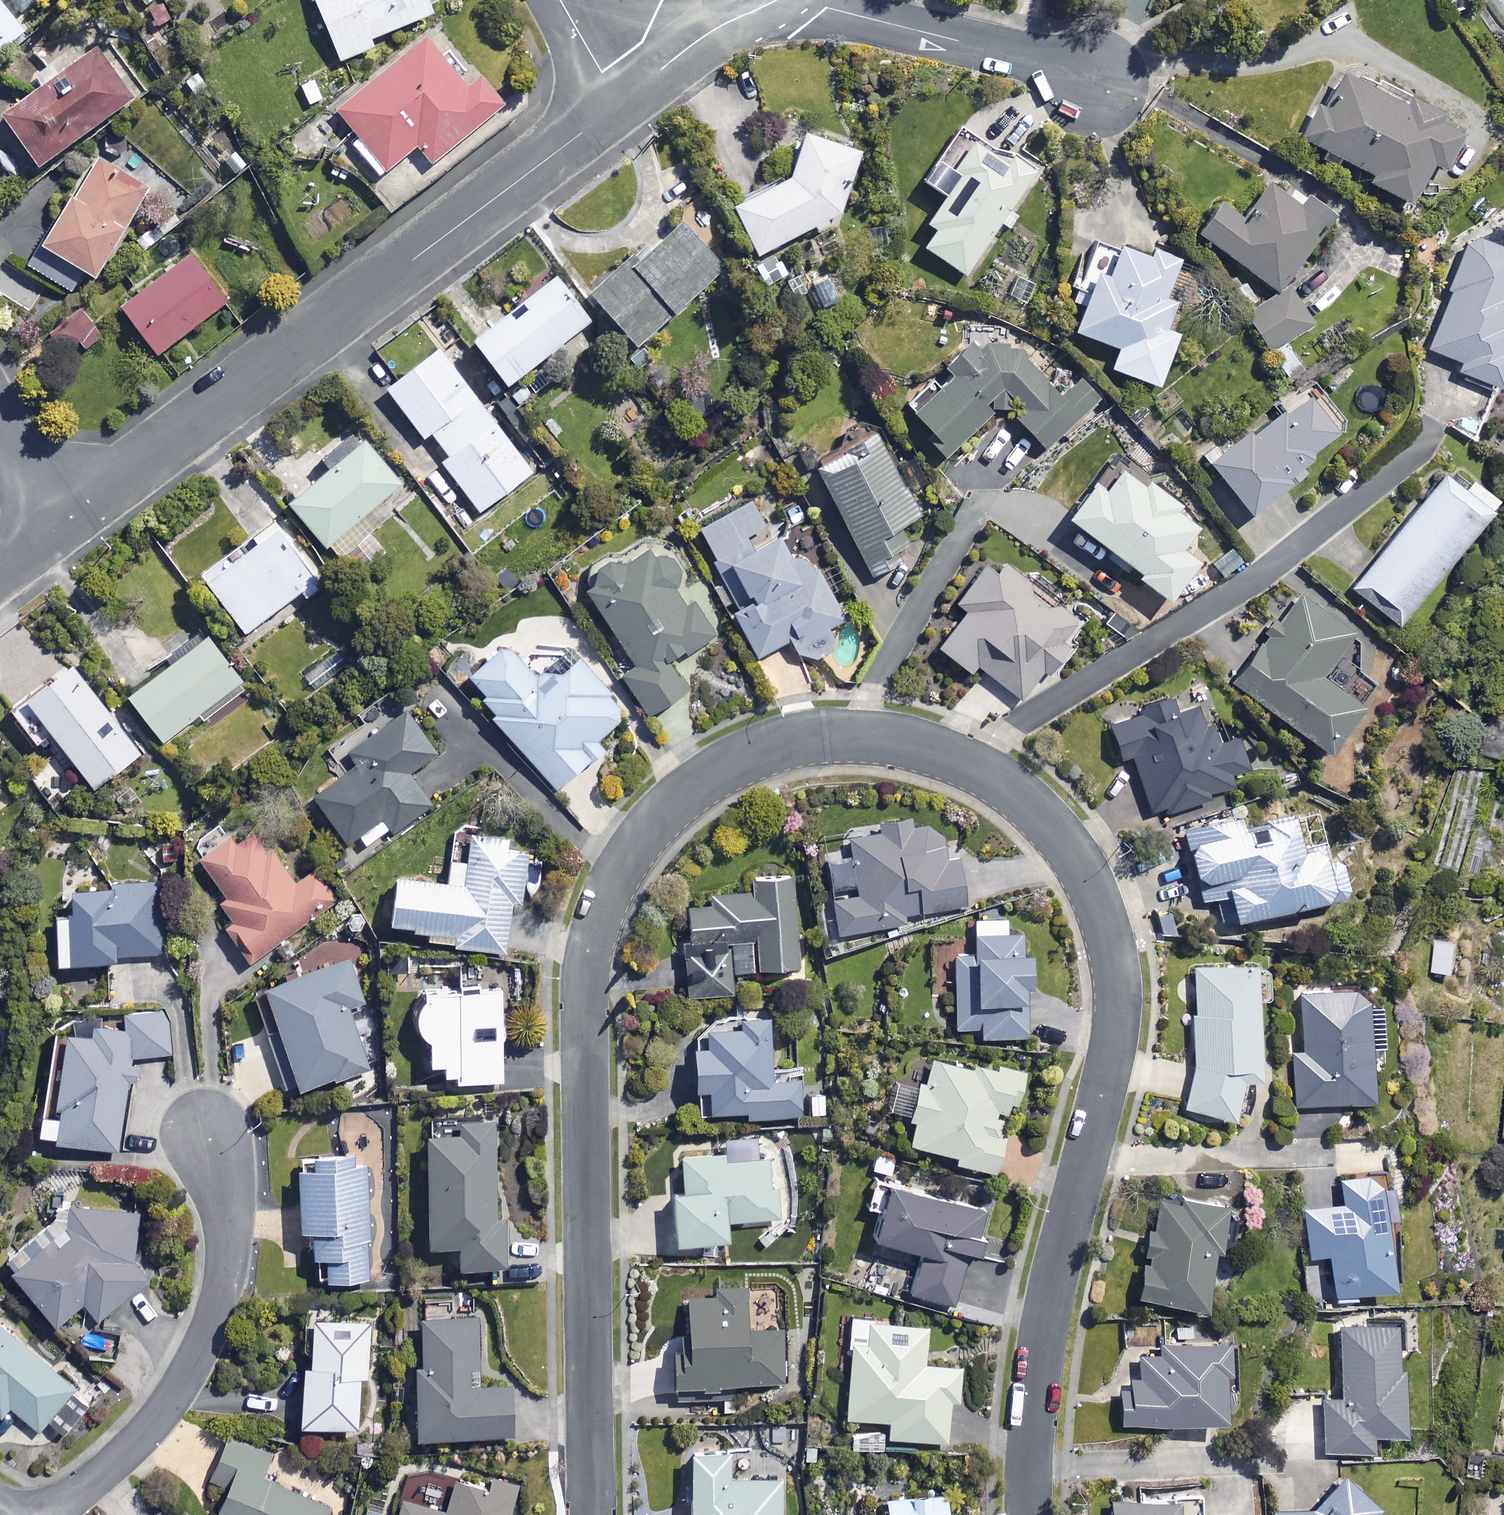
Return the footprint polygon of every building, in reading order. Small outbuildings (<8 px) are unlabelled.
[(5,0),(0,0),(0,59),(32,33),(5,0)] [(431,0),(318,0),(344,63),(377,50),(374,43),(438,17),(431,0)] [(472,90),(431,40),(342,113),(363,140),(356,146),(382,178),(420,147),(435,165),(508,105),(486,78),(472,90)] [(135,98),(97,51),(9,123),(46,170),(135,98)] [(1396,101),(1338,72),(1321,106),(1314,103),(1297,137),(1366,171),(1362,179),(1402,200),(1423,159),(1434,165),(1452,130),(1425,117),(1430,107),(1400,92),(1396,101)] [(960,272),(995,220),(1005,227),(1024,199),(1014,193),(1029,171),(956,121),(917,178),(937,191),(919,219),(928,225),(916,243),(960,272)] [(856,149),(797,129),(782,173),(725,200),(749,249),(836,211),(856,149)] [(151,191),(101,162),(50,251),(100,280),(151,191)] [(1295,201),(1262,181),(1237,214),(1215,197),(1192,228),(1257,280),(1266,294),(1239,311),(1265,350),(1307,321),(1288,293),(1278,283),(1325,208),(1303,194),(1295,201)] [(716,267),(673,216),(585,292),(629,342),(716,267)] [(1466,234),(1424,347),(1456,359),(1452,368),(1493,383),(1503,354),(1503,352),(1496,349),(1503,326),(1503,292),(1500,291),(1503,280),(1503,248),(1466,234)] [(1144,253),(1113,241),(1101,271),(1089,267),(1066,326),(1112,344),(1104,364),(1154,383),(1175,328),(1164,324),(1175,295),(1162,290),(1175,256),(1147,245),(1144,253)] [(229,304),(191,258),(126,311),(164,358),(229,304)] [(585,319),(552,274),(466,337),(498,382),(585,319)] [(106,336),(87,311),(64,330),(84,354),(106,336)] [(976,352),(963,337),(936,361),(945,370),(904,406),(926,430),(921,434),(940,455),(993,407),(1004,407),(1041,448),(1095,400),(1076,379),(1057,397),(999,332),(976,352)] [(530,471),(433,345),(380,385),(418,435),(426,429),(445,453),(438,459),(478,511),(530,471)] [(1332,423),(1305,384),(1202,457),(1238,509),(1292,471),(1286,463),(1305,450),(1301,445),(1332,423)] [(1474,433),(1483,403),(1450,404),(1451,428),(1474,433)] [(916,512),(872,433),(809,468),(868,574),(895,559),(889,549),(906,540),(896,523),(916,512)] [(396,481),(357,435),(283,498),(322,545),(396,481)] [(1132,477),(1110,460),(1093,483),(1084,476),(1057,511),(1130,566),(1127,570),(1158,594),(1187,557),(1168,543),(1186,520),(1165,504),(1169,498),(1135,472),(1132,477)] [(1456,486),(1438,473),(1349,587),(1392,621),(1489,496),(1464,476),(1456,486)] [(782,542),(773,526),(759,534),(738,496),(690,524),(734,600),(724,606),(754,658),(785,640),(791,649),(800,656),(807,658),(817,656),(823,652),(829,642),(829,635),(826,625),(838,618),(792,537),(782,542)] [(320,583),(271,516),(196,571),(240,630),(297,588),(303,595),(320,583)] [(714,630),(647,528),(573,577),(630,662),(616,671),(644,713),(685,686),(668,660),(714,630)] [(383,553),(368,534),(343,555),(358,573),(383,553)] [(1073,618),(987,552),(951,600),(961,608),(933,645),(966,670),(972,662),(1017,697),(1039,668),(1043,671),(1063,645),(1057,640),(1073,618)] [(1350,666),(1334,687),(1313,671),(1346,629),(1296,591),(1229,679),(1320,749),(1355,703),(1345,696),(1361,675),(1350,666)] [(244,686),(201,630),(122,691),(158,739),(195,711),(201,719),(244,686)] [(496,639),(458,673),(490,709),(486,712),(553,785),(595,748),(590,742),(627,708),(566,640),(528,674),(496,639)] [(136,750),(65,658),(4,705),(29,738),(44,726),(90,786),(136,750)] [(1172,712),(1165,694),(1139,704),(1142,711),(1105,725),(1118,761),(1126,758),(1148,814),(1246,777),(1229,734),(1210,741),(1195,703),(1172,712)] [(434,750),(399,705),(344,749),(353,760),(308,795),(341,838),(351,830),(362,844),(386,825),(391,831),(429,802),(406,773),(434,750)] [(1237,832),(1232,811),(1176,827),(1196,898),(1214,893),(1220,916),(1240,910),(1243,921),(1287,909),(1284,898),(1307,891),(1308,896),(1338,888),(1330,860),(1325,861),(1318,837),(1293,844),(1285,818),(1237,832)] [(202,902),(244,962),(336,897),(311,862),(298,871),(257,813),(196,856),(219,890),(202,902)] [(876,819),(878,830),(844,836),(848,856),(821,861),(833,936),(896,925),(894,912),(964,901),(956,849),(945,851),(940,820),(915,824),(913,813),(876,819)] [(503,834),(466,829),(457,882),(386,871),(379,918),(421,925),(419,936),(502,949),(509,900),(517,901),(525,850),(501,846),(503,834)] [(794,873),(748,874),(748,891),(706,892),(706,903),(681,904),(683,991),(727,990),(726,940),(748,939),(749,966),(795,965),(794,873)] [(160,882),(64,885),(64,908),(48,909),(49,958),(110,957),(110,953),(161,952),(160,882)] [(1003,916),(967,917),(969,950),(949,951),(953,1027),(977,1026),(977,1036),(1023,1034),(1018,931),(1003,932),(1003,916)] [(1453,937),(1434,935),(1431,968),(1449,970),(1453,937)] [(360,1000),(348,957),(260,983),(277,1040),(269,1043),(283,1090),(365,1065),(346,1004),(360,1000)] [(1191,964),(1190,1076),(1182,1105),(1224,1117),(1236,1077),(1251,1077),(1252,997),(1266,997),(1266,964),(1191,964)] [(498,987),(412,987),(412,1030),(421,1030),(421,1058),(437,1058),(437,1077),(498,1077),(498,987)] [(1360,988),(1298,992),(1301,1050),(1290,1051),(1293,1103),(1368,1098),(1364,1041),(1378,1040),(1376,1013),(1362,1014),(1360,988)] [(163,1055),(169,1014),(123,1008),(121,1024),(52,1014),(35,1136),(114,1147),(128,1050),(163,1055)] [(761,1011),(733,1012),(733,1025),(699,1026),(700,1044),(683,1044),(685,1085),(692,1084),(693,1116),(796,1112),(795,1073),(764,1075),(761,1011)] [(965,1064),(927,1056),(921,1082),(913,1080),(905,1117),(910,1118),(905,1142),(951,1152),(950,1160),(991,1169),(999,1131),(990,1130),(995,1109),(1012,1112),(1020,1071),(966,1060),(965,1064)] [(831,1092),(806,1094),(807,1117),(833,1115),(831,1092)] [(492,1116),(450,1116),(450,1130),(420,1130),(420,1241),(452,1240),(452,1264),(500,1264),(499,1216),(492,1216),(492,1116)] [(721,1151),(676,1154),(678,1186),(664,1187),(667,1237),(721,1234),(720,1218),(774,1215),(770,1155),(721,1158),(721,1151)] [(365,1163),(293,1163),(294,1224),(306,1224),(307,1251),(314,1251),(315,1275),(366,1275),(365,1163)] [(1373,1173),(1337,1177),(1340,1204),(1302,1208),(1307,1255),(1325,1253),(1329,1290),(1393,1283),(1387,1231),(1379,1232),(1373,1173)] [(882,1180),(881,1184),(869,1181),(862,1204),(874,1208),(867,1234),(918,1248),(906,1291),(950,1303),(977,1206),(882,1180)] [(1216,1200),(1152,1190),(1136,1292),(1194,1301),(1204,1243),(1209,1244),(1216,1200)] [(101,1210),(72,1201),(66,1221),(8,1266),(50,1321),(79,1299),(93,1317),(141,1280),(116,1248),(145,1226),(137,1214),(105,1203),(101,1210)] [(741,1284),(710,1285),(710,1290),(680,1290),(680,1342),(667,1343),(667,1398),(740,1397),(740,1380),(781,1380),(780,1327),(741,1327),(741,1284)] [(329,1303),(306,1302),(302,1359),(297,1359),(293,1419),(353,1423),(356,1372),(363,1373),(367,1319),(328,1316),(329,1303)] [(882,1447),(884,1434),(942,1439),(946,1397),(957,1398),(960,1366),(921,1362),(925,1324),(870,1319),(871,1313),(844,1311),(841,1341),(846,1341),(840,1413),(851,1414),(848,1444),(882,1447)] [(480,1313),(416,1314),(416,1360),(408,1360),(408,1432),(507,1432),(507,1383),(463,1383),(463,1362),(480,1362),(480,1313)] [(1390,1355),(1389,1319),(1335,1321),(1338,1394),(1318,1395),(1320,1448),(1367,1446),(1366,1429),(1406,1428),(1403,1354),(1390,1355)] [(0,1324),(0,1412),(6,1404),(37,1429),(73,1386),(0,1324)] [(1217,1337),(1154,1340),(1155,1352),(1132,1353),(1134,1384),(1115,1384),(1117,1420),(1221,1415),(1217,1337)] [(228,1435),(209,1477),(212,1479),(214,1486),(212,1512),(219,1514),(323,1514),(328,1505),(262,1476),(271,1454),(228,1435)] [(684,1444),(682,1514),(777,1514),(778,1476),(729,1474),(729,1445),(684,1444)] [(455,1476),(443,1510),(399,1495),(392,1514),(506,1514),(516,1487),(488,1477),(485,1486),(455,1476)] [(1325,1480),(1326,1508),(1273,1510),(1273,1514),(1369,1514),(1367,1478),(1325,1480)] [(942,1489),(879,1493),(880,1514),(943,1514),(942,1489)] [(1192,1493),(1107,1498),(1107,1514),(1193,1514),(1192,1493)]
